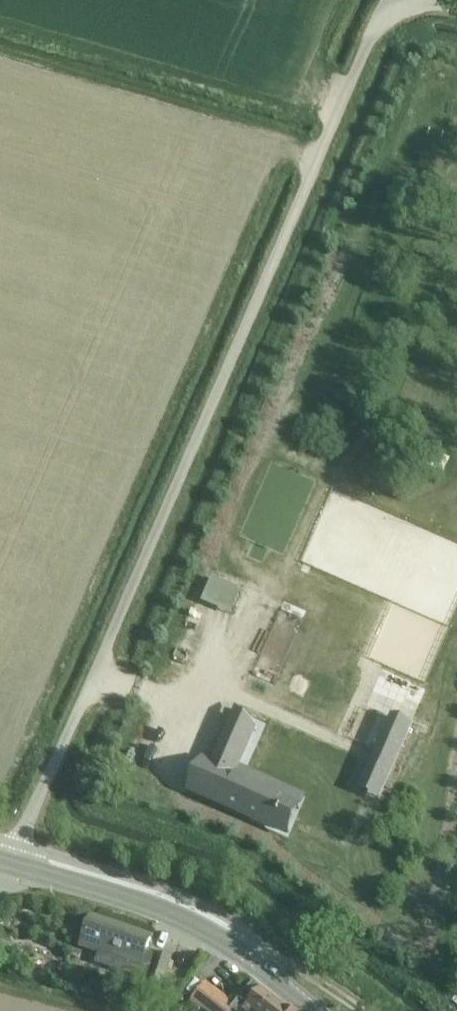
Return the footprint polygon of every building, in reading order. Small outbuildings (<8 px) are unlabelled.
[(241,591),(211,579),(201,602),(231,615),(241,591)] [(201,780),(196,792),(274,827),(278,819),(280,820),(282,814),(280,813),(285,801),(233,778),(255,727),(233,717),(204,781),(201,780)] [(365,778),(361,786),(368,789),(380,794),(410,725),(392,718),(391,717),(371,763),(365,778)] [(92,917),(81,950),(98,956),(95,965),(162,988),(171,959),(147,951),(152,937),(92,917)] [(184,1010),(185,1010),(199,1010),(200,1010),(202,1010),(288,1010),(263,990),(261,989),(253,982),(235,1005),(221,993),(207,982),(191,1002),(184,1010)]
